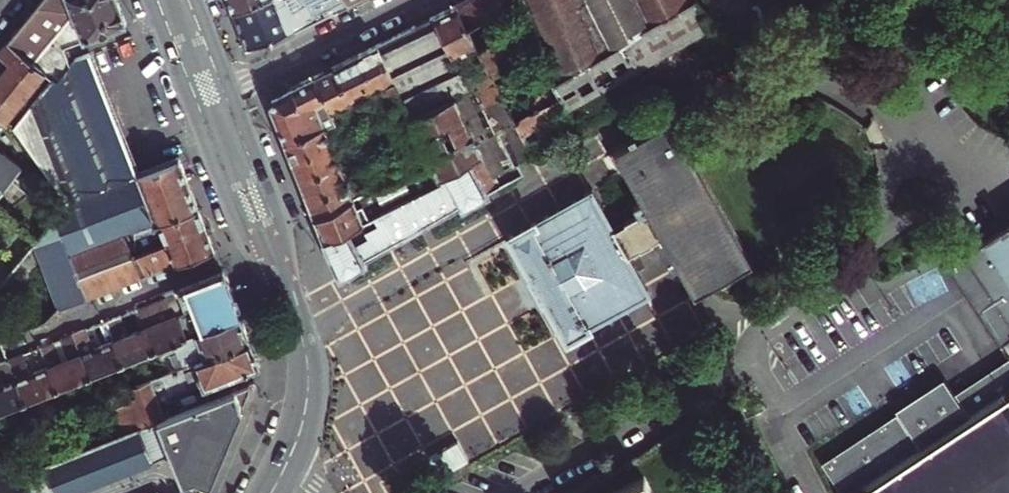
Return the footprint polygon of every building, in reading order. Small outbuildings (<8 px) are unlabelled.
[(9,36),(22,46),(19,50),(31,60),(45,43),(64,21),(70,14),(62,7),(59,0),(38,0),(9,36)] [(64,21),(45,43),(31,60),(49,75),(56,80),(70,63),(64,49),(84,41),(85,43),(129,26),(119,0),(59,0),(62,7),(70,14),(64,21)] [(249,0),(228,0),(232,9),(249,0)] [(239,27),(293,0),(249,0),(232,9),(239,27)] [(239,27),(243,37),(247,47),(292,27),(295,30),(320,17),(314,4),(318,2),(317,0),(293,0),(239,27)] [(345,0),(317,0),(318,2),(314,4),(320,17),(346,3),(345,0)] [(484,147),(466,110),(505,90),(496,71),(459,0),(457,0),(419,19),(380,38),(397,74),(408,96),(417,115),(426,133),(436,154),(444,172),(484,147)] [(496,71),(518,60),(512,48),(499,22),(493,9),(511,0),(459,0),(496,71)] [(704,0),(528,0),(548,51),(552,60),(560,79),(568,101),(578,125),(690,61),(725,41),(707,5),(704,0)] [(707,5),(725,41),(796,0),(716,0),(707,5)] [(49,75),(31,60),(19,50),(22,46),(9,36),(0,47),(0,113),(6,117),(14,123),(49,75)] [(374,42),(360,48),(378,85),(397,74),(380,38),(374,42)] [(103,87),(87,49),(77,53),(70,63),(56,80),(77,97),(103,87)] [(372,87),(355,51),(345,56),(335,61),(354,97),(372,87)] [(354,97),(335,61),(326,65),(317,70),(329,95),(335,107),(354,97)] [(303,106),(329,95),(317,70),(306,75),(294,81),(303,106)] [(408,96),(397,74),(378,85),(388,107),(408,96)] [(139,170),(103,87),(77,97),(56,80),(49,75),(14,123),(67,199),(139,170)] [(535,93),(546,113),(568,101),(560,79),(535,93)] [(303,106),(294,81),(269,94),(278,116),(287,138),(325,121),(339,116),(335,107),(329,95),(303,106)] [(466,110),(484,147),(522,125),(513,106),(505,90),(466,110)] [(513,106),(522,125),(546,113),(535,93),(513,106)] [(417,115),(408,96),(388,107),(397,125),(417,115)] [(568,101),(546,113),(522,125),(535,149),(578,125),(568,101)] [(426,133),(417,115),(397,125),(405,144),(426,133)] [(615,226),(594,187),(510,234),(538,288),(565,340),(651,292),(632,258),(669,238),(701,296),(724,284),(730,281),(757,266),(676,117),(620,148),(651,206),(615,226)] [(325,121),(287,138),(290,147),(294,155),(333,140),(325,121)] [(368,121),(359,126),(363,135),(372,131),(368,121)] [(522,125),(484,147),(498,169),(535,149),(522,125)] [(436,154),(426,133),(405,144),(415,164),(436,154)] [(333,140),(294,155),(296,160),(298,165),(301,174),(340,158),(333,140)] [(503,178),(498,169),(484,147),(444,172),(447,177),(425,187),(417,191),(379,209),(374,212),(376,220),(373,222),(370,223),(371,229),(359,237),(365,253),(460,200),(463,205),(490,191),(487,186),(503,178)] [(397,148),(378,156),(388,177),(406,168),(397,148)] [(20,165),(0,149),(0,189),(20,165)] [(139,170),(67,199),(64,200),(33,239),(57,305),(140,273),(129,245),(125,231),(132,228),(159,218),(198,203),(189,179),(179,154),(139,170)] [(444,172),(436,154),(415,164),(425,187),(447,177),(444,172)] [(388,177),(378,156),(359,166),(361,171),(368,187),(388,177)] [(340,158),(301,174),(305,184),(309,193),(348,177),(340,158)] [(325,235),(353,222),(370,214),(374,212),(379,209),(376,201),(414,182),(417,180),(410,166),(406,168),(388,177),(368,187),(355,194),(316,213),(320,224),(325,235)] [(316,213),(355,194),(348,177),(309,193),(315,210),(316,213)] [(379,209),(417,191),(414,182),(376,201),(379,209)] [(167,239),(206,223),(202,213),(198,203),(159,218),(167,239)] [(365,253),(359,237),(353,222),(325,235),(329,245),(333,257),(337,268),(339,273),(367,258),(365,253)] [(15,269),(33,250),(5,223),(0,228),(0,254),(15,269)] [(137,251),(144,271),(214,245),(210,234),(206,223),(167,239),(143,248),(137,251)] [(969,257),(1008,318),(1008,227),(985,242),(987,246),(969,257)] [(125,231),(129,245),(136,242),(132,228),(125,231)] [(185,332),(240,311),(232,289),(223,268),(164,291),(172,312),(177,310),(185,332)] [(152,346),(185,332),(177,310),(172,312),(164,291),(155,294),(156,297),(157,299),(160,300),(164,302),(152,307),(139,311),(142,318),(144,323),(152,346)] [(142,318),(139,311),(137,306),(125,310),(129,324),(142,318)] [(152,346),(162,372),(250,338),(245,324),(240,311),(185,332),(152,346)] [(119,358),(152,346),(144,323),(120,333),(117,324),(113,315),(104,319),(111,337),(119,358)] [(87,371),(119,358),(111,337),(92,344),(85,326),(79,329),(72,331),(87,371)] [(53,384),(87,371),(72,331),(43,343),(38,345),(45,362),(53,384)] [(114,403),(123,429),(156,416),(163,414),(158,401),(175,394),(173,389),(201,377),(203,382),(258,361),(258,359),(254,348),(250,338),(162,372),(126,386),(131,396),(114,403)] [(53,384),(45,362),(26,370),(22,361),(19,353),(16,355),(6,359),(21,397),(53,384)] [(6,359),(0,361),(0,378),(1,380),(0,381),(0,405),(21,397),(6,359)] [(967,418),(1008,391),(1008,361),(1008,360),(952,396),(967,418)] [(967,418),(952,396),(940,377),(894,407),(900,417),(920,448),(967,418)] [(170,450),(181,479),(194,474),(211,481),(246,392),(242,382),(163,414),(156,416),(170,450)] [(967,418),(920,448),(851,492),(1008,492),(1008,391),(967,418)] [(170,450),(156,416),(123,429),(42,462),(42,463),(53,492),(62,492),(170,450)] [(900,417),(885,427),(882,422),(821,462),(841,492),(851,492),(920,448),(900,417)] [(456,437),(426,453),(437,473),(467,458),(456,437)] [(42,463),(19,472),(26,492),(53,492),(42,463)] [(13,465),(2,469),(5,477),(15,473),(13,465)] [(643,478),(613,492),(651,492),(643,478)]
